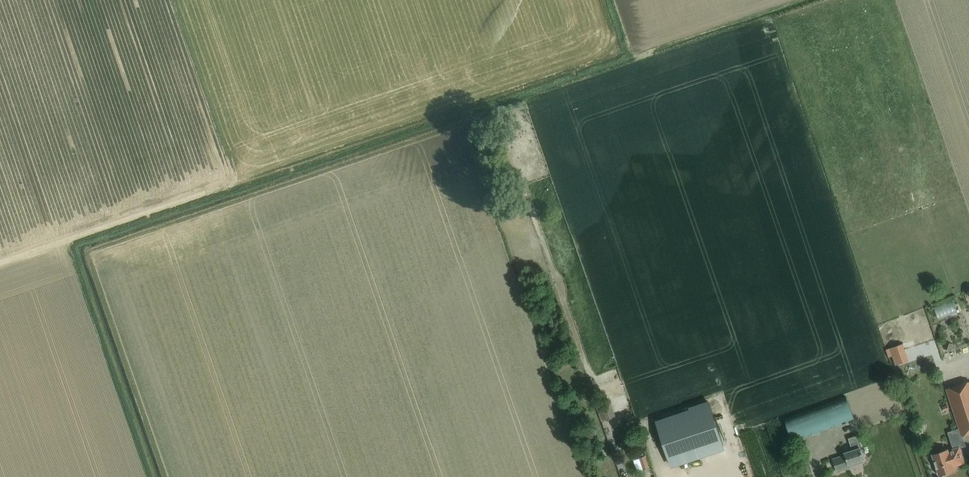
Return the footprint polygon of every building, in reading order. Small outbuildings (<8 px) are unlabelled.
[(939,310),(943,321),(955,317),(952,306),(939,310)] [(884,354),(886,364),(891,363),(892,371),(906,369),(903,351),(884,354)] [(958,426),(961,435),(968,433),(968,381),(946,389),(958,426)] [(791,441),(854,419),(846,398),(783,420),(791,441)] [(599,404),(605,420),(615,416),(610,400),(599,404)] [(723,445),(709,402),(655,420),(669,463),(723,445)] [(589,428),(580,432),(583,441),(590,438),(593,437),(589,428)] [(848,438),(852,450),(844,452),(845,455),(848,464),(863,459),(856,436),(848,438)] [(958,447),(949,450),(948,449),(932,454),(938,474),(953,469),(952,466),(963,462),(958,447)] [(646,455),(639,458),(643,470),(650,467),(646,455)] [(849,467),(848,464),(845,455),(832,459),(836,471),(849,467)]
